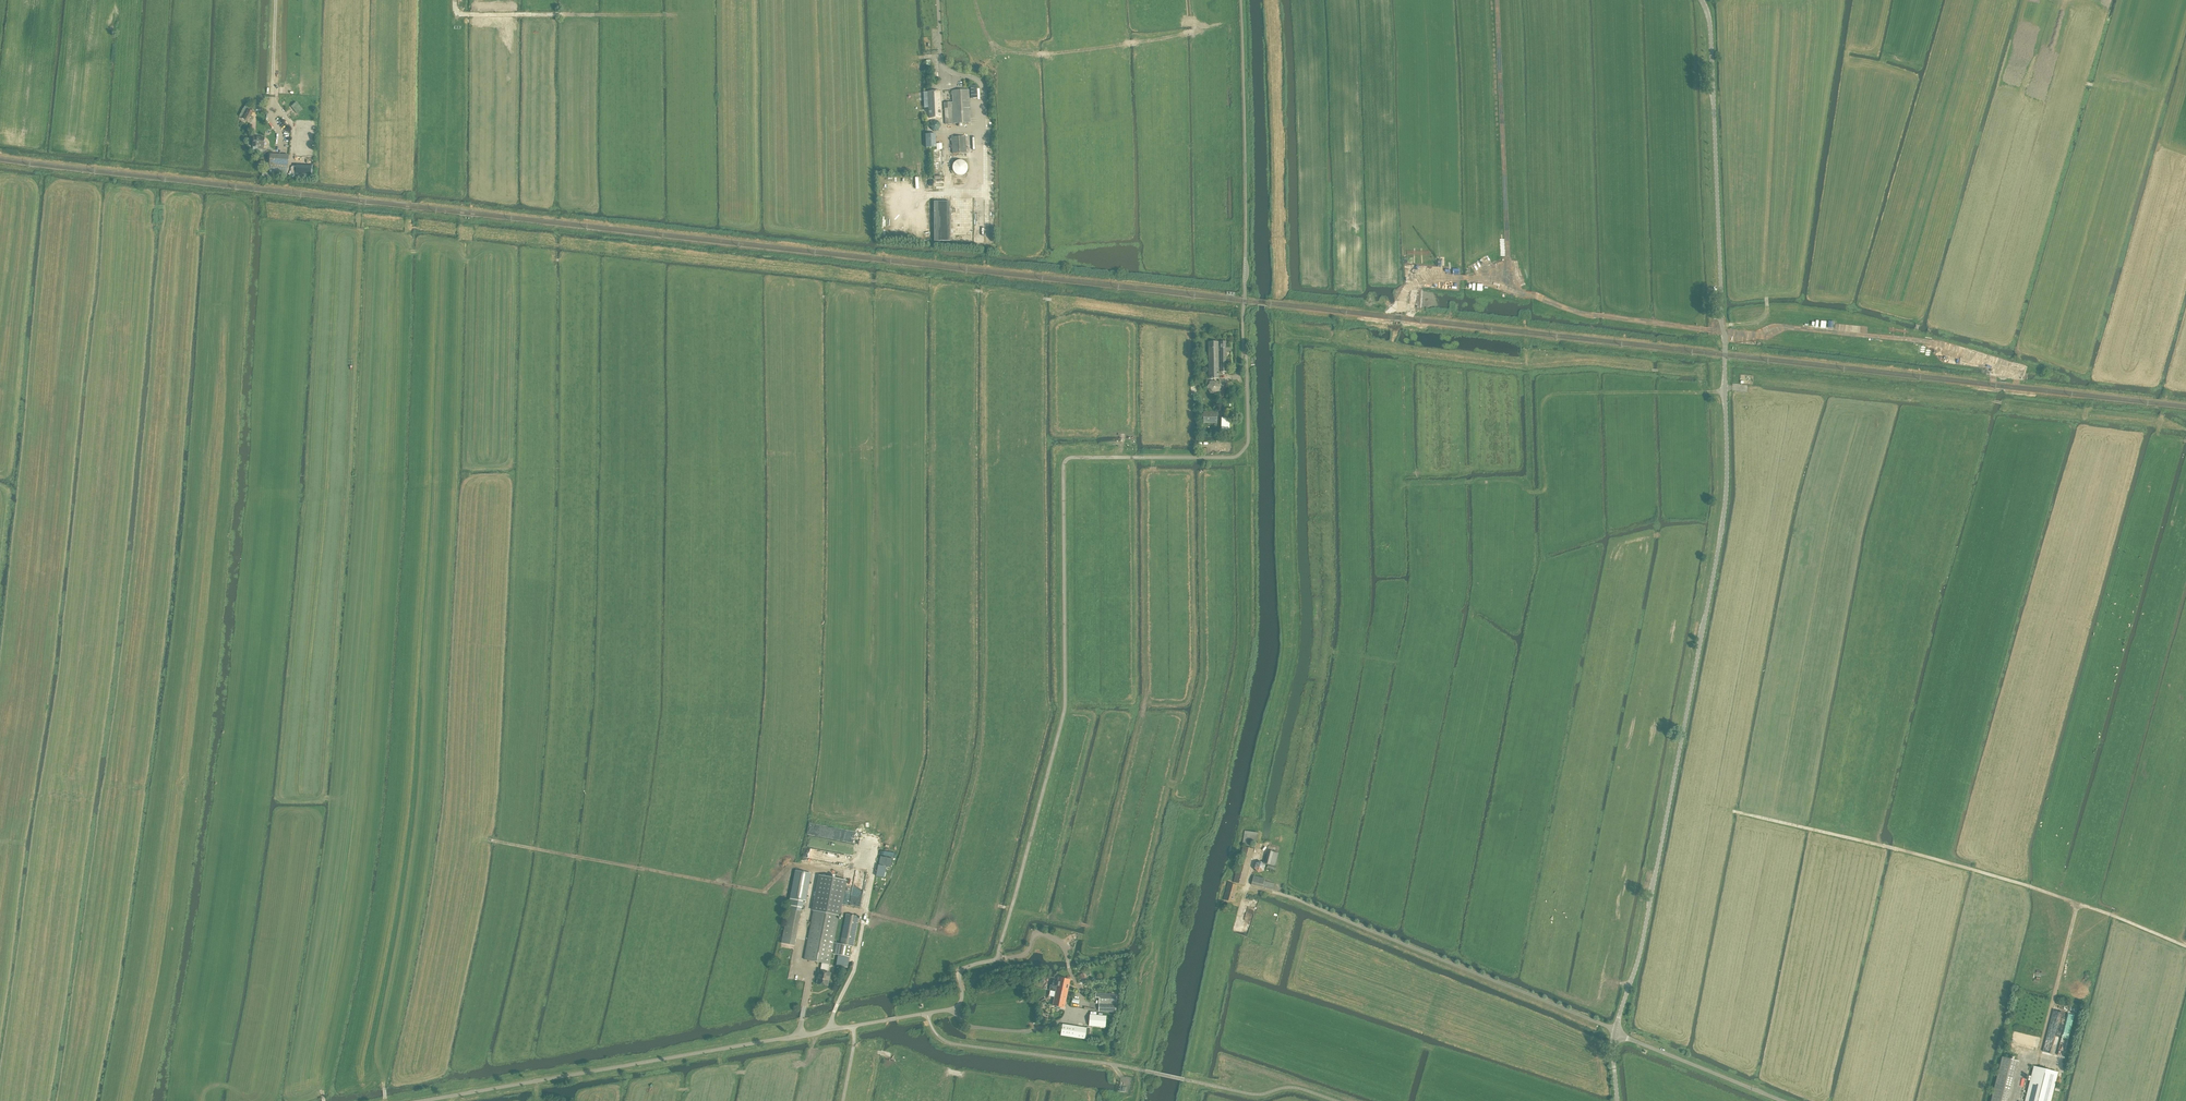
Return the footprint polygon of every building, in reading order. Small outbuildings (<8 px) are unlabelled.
[(969,90),(952,90),(953,102),(955,134),(971,133),(969,90)] [(941,118),(940,92),(928,92),(924,93),(924,101),(929,100),(930,118),(932,118),(938,118),(941,118)] [(302,110),(296,102),(291,106),(297,114),(302,110)] [(253,112),(244,108),(240,116),(248,121),(250,122),(253,117),(251,116),(253,112)] [(933,122),(930,127),(933,131),(939,131),(942,126),(938,121),(933,122)] [(936,134),(930,134),(932,172),(948,172),(947,133),(936,134)] [(263,146),(264,138),(254,137),(253,146),(259,147),(259,148),(263,149),(263,146)] [(953,154),(966,153),(965,137),(952,137),(953,154)] [(270,154),(269,166),(288,167),(289,155),(270,154)] [(960,176),(963,176),(964,175),(966,174),(967,172),(968,170),(968,167),(967,165),(966,163),(964,162),(963,161),(961,161),(958,161),(956,162),(954,163),(953,165),(953,167),(953,169),(953,171),(954,173),(956,175),(958,176),(960,176)] [(934,241),(950,241),(950,201),(934,201),(934,241)] [(1209,379),(1219,379),(1219,350),(1218,345),(1218,342),(1208,342),(1209,379)] [(1220,345),(1218,345),(1219,350),(1220,350),(1220,358),(1221,372),(1226,372),(1226,351),(1230,351),(1230,348),(1226,348),(1226,342),(1220,342),(1220,345)] [(1217,423),(1217,412),(1204,412),(1204,423),(1217,423)] [(1221,418),(1221,434),(1230,434),(1230,430),(1229,430),(1229,418),(1221,418)] [(1257,841),(1258,833),(1245,831),(1243,845),(1251,847),(1252,840),(1257,841)] [(1244,885),(1254,849),(1243,846),(1234,882),(1244,885)] [(1275,866),(1278,854),(1269,851),(1266,863),(1275,866)] [(1258,872),(1264,871),(1265,866),(1261,862),(1256,863),(1254,868),(1258,872)] [(792,892),(788,909),(801,911),(803,900),(806,901),(811,874),(796,871),(792,891),(792,892)] [(817,984),(823,985),(828,986),(829,980),(830,981),(831,973),(828,972),(830,964),(832,953),(850,957),(852,946),(834,943),(839,915),(841,916),(847,881),(819,875),(812,910),(814,910),(804,959),(823,963),(822,971),(819,971),(818,976),(819,976),(817,984)] [(1273,890),(1275,884),(1264,881),(1265,880),(1254,877),(1251,885),(1273,890)] [(1233,902),(1238,886),(1228,883),(1224,900),(1233,902)] [(783,936),(796,939),(801,911),(788,909),(783,936)] [(854,946),(859,916),(846,914),(841,943),(854,946)] [(783,936),(782,943),(795,945),(796,939),(783,936)] [(843,966),(845,957),(838,956),(837,965),(843,966)] [(1068,991),(1070,980),(1059,978),(1057,987),(1051,985),(1050,990),(1056,992),(1057,988),(1068,991)] [(1064,1008),(1068,991),(1057,988),(1056,992),(1053,1006),(1064,1008)] [(1116,1012),(1116,994),(1096,993),(1095,997),(1100,998),(1099,1011),(1116,1012)] [(1085,1039),(1087,1028),(1063,1024),(1061,1035),(1085,1039)] [(2018,1061),(2002,1057),(1991,1100),(2008,1100),(2018,1061)] [(2058,1073),(2034,1067),(2025,1100),(2051,1100),(2058,1073)]
